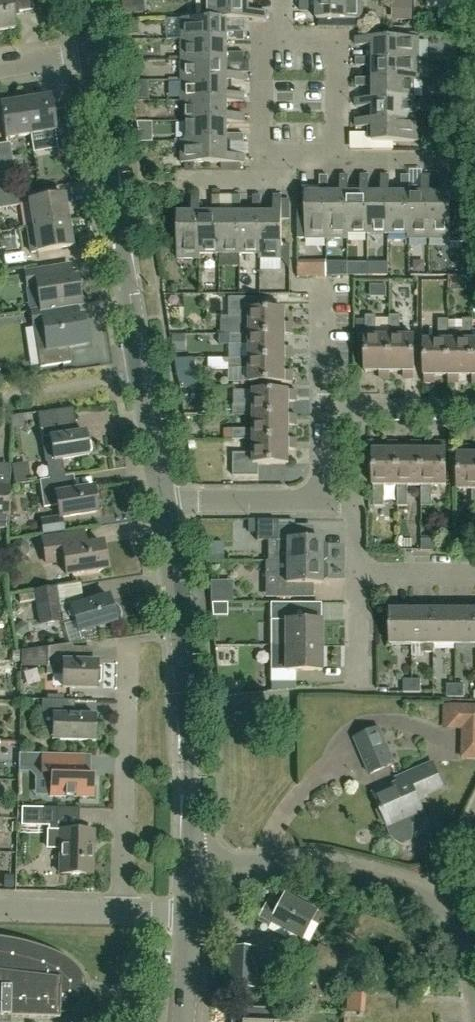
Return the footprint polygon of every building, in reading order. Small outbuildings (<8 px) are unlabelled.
[(15,28),(13,13),(33,9),(32,0),(0,0),(0,30),(15,28)] [(204,18),(228,18),(228,19),(267,19),(267,11),(250,11),(250,0),(204,0),(204,18)] [(300,5),(317,5),(317,19),(362,19),(362,0),(300,0),(300,5)] [(397,19),(412,19),(412,0),(397,0),(397,19)] [(228,39),(228,40),(245,40),(245,32),(228,32),(228,19),(228,18),(204,18),(182,17),(182,39),(228,39)] [(373,58),(419,59),(419,37),(356,37),(356,45),(373,45),(373,58)] [(228,39),(182,39),(182,59),(228,59),(228,60),(245,60),(245,52),(228,52),(228,40),(228,39)] [(419,79),(419,59),(373,58),(356,58),(356,66),(372,66),(372,78),(372,79),(419,79)] [(228,59),(182,59),(182,80),(228,80),(245,81),(245,73),(228,73),(228,60),(228,59)] [(445,59),(445,79),(456,79),(456,59),(445,59)] [(372,78),(356,78),(356,86),(373,86),(372,98),(372,100),(414,100),(414,80),(419,80),(419,79),(372,79),(372,78)] [(228,80),(182,80),(182,100),(228,100),(228,101),(244,101),(244,93),(228,93),(228,80)] [(24,99),(30,134),(55,130),(58,151),(71,149),(66,118),(54,120),(50,95),(24,99)] [(414,119),(414,100),(372,100),(372,98),(356,98),(356,106),(373,106),(373,119),(373,120),(419,120),(419,119),(414,119)] [(30,134),(24,99),(0,103),(6,138),(30,134)] [(228,100),(182,100),(182,101),(186,101),(186,120),(227,120),(228,121),(244,121),(244,113),(228,113),(228,101),(228,100)] [(373,120),(373,119),(356,119),(356,127),(373,127),(373,141),(419,141),(419,120),(373,120)] [(227,120),(186,120),(186,140),(182,140),(182,141),(227,141),(227,142),(244,142),(244,134),(228,133),(228,121),(227,120)] [(227,141),(182,141),(182,162),(244,162),(244,154),(227,154),(227,142),(227,141)] [(1,176),(15,175),(10,142),(0,144),(0,170),(1,176)] [(327,192),(327,238),(348,238),(347,192),(349,192),(349,175),(340,175),(340,192),(328,192),(327,192)] [(347,192),(348,238),(349,238),(349,234),(368,234),(368,192),(369,192),(369,175),(361,176),(361,192),(349,192),(347,192)] [(409,234),(409,238),(430,238),(429,192),(430,193),(430,175),(422,175),(422,193),(410,193),(409,193),(409,234)] [(429,192),(430,238),(450,238),(450,242),(464,242),(464,223),(460,223),(460,205),(451,205),(451,175),(443,175),(443,192),(430,193),(429,192)] [(328,192),(328,176),(320,176),(320,193),(306,193),(306,238),(327,238),(327,192),(328,192)] [(368,192),(368,234),(388,234),(388,193),(390,193),(390,176),(381,176),(382,192),(369,192),(368,192)] [(388,193),(388,234),(409,234),(409,193),(410,193),(410,176),(402,176),(402,192),(390,193),(388,193)] [(0,195),(0,208),(20,205),(17,192),(3,194),(0,195)] [(200,212),(201,212),(202,195),(193,195),(193,212),(179,212),(179,258),(200,258),(200,212)] [(201,253),(220,253),(220,212),(222,212),(222,195),(214,195),(214,212),(201,212),(200,212),(200,258),(201,258),(201,253)] [(242,212),(242,195),(234,195),(234,212),(222,212),(220,212),(220,253),(241,253),(241,212),(242,212)] [(261,258),(262,258),(262,212),(262,195),(254,195),(254,212),(242,212),(241,212),(241,253),(261,253),(261,258)] [(275,212),(262,212),(262,258),(283,258),(283,195),(275,195),(275,212)] [(33,226),(68,221),(64,196),(29,201),(33,226)] [(464,198),(464,202),(464,208),(474,208),(474,198),(464,198)] [(31,253),(37,252),(72,247),(68,221),(33,226),(25,227),(25,228),(27,228),(31,253)] [(302,277),(332,277),(332,263),(302,263),(302,277)] [(40,310),(78,304),(80,304),(76,277),(74,278),(72,265),(25,272),(27,286),(36,285),(40,310)] [(473,275),(453,276),(454,290),(474,289),(473,275)] [(229,333),(292,333),(292,323),(285,323),(285,309),(254,309),(254,297),(229,297),(229,320),(249,320),(249,333),(229,333)] [(78,304),(40,310),(31,312),(33,325),(36,325),(42,367),(70,362),(68,346),(87,343),(82,317),(80,317),(78,304)] [(390,377),(389,334),(377,334),(377,314),(365,314),(365,334),(365,370),(379,370),(380,377),(390,377)] [(390,377),(390,370),(403,370),(403,378),(414,378),(414,370),(414,334),(400,334),(400,314),(389,314),(389,334),(390,377)] [(448,374),(448,318),(439,318),(439,338),(423,338),(423,374),(424,374),(424,382),(435,382),(435,374),(448,374)] [(473,382),(472,318),(463,318),(463,339),(449,339),(449,318),(448,318),(448,374),(448,382),(458,382),(459,374),(472,374),(472,382),(473,382)] [(292,333),(229,333),(229,343),(249,343),(249,357),(228,357),(228,358),(285,358),(292,358),(292,347),(285,347),(285,334),(292,334),(292,333)] [(173,335),(173,351),(186,351),(186,335),(173,335)] [(285,358),(228,358),(229,368),(249,368),(249,382),(285,382),(285,381),(293,381),(292,371),(285,371),(285,358)] [(193,359),(175,359),(177,372),(195,372),(193,359)] [(233,413),(290,413),(290,400),(297,400),(297,390),(290,390),(290,389),(253,389),(253,405),(233,405),(233,413)] [(55,410),(39,413),(46,462),(88,455),(87,454),(90,450),(89,442),(86,440),(84,431),(59,435),(55,410)] [(290,413),(233,413),(233,415),(253,415),(253,429),(233,429),(233,437),(290,437),(290,425),(296,425),(296,414),(290,414),(290,413)] [(290,437),(233,437),(233,439),(253,439),(253,453),(233,453),(233,476),(258,476),(258,461),(290,460),(290,449),(296,449),(296,438),(290,438),(290,437)] [(397,484),(397,441),(387,441),(387,449),(373,449),(373,484),(374,484),(374,505),(384,505),(384,484),(397,484)] [(408,484),(421,484),(421,505),(422,505),(422,441),(411,441),(411,449),(398,449),(398,441),(397,441),(397,484),(398,505),(408,505),(408,484)] [(422,441),(422,505),(432,505),(432,484),(446,484),(446,449),(445,449),(445,441),(435,441),(435,449),(422,449),(422,441)] [(469,452),(469,445),(458,445),(458,452),(457,452),(457,488),(473,488),(473,508),(474,508),(474,452),(469,452)] [(66,476),(40,480),(44,507),(58,505),(60,517),(41,520),(43,535),(65,531),(62,516),(98,511),(94,487),(69,491),(66,476)] [(8,488),(0,488),(0,528),(7,528),(7,515),(8,515),(8,488)] [(265,561),(324,560),(328,557),(328,544),(323,541),(321,541),(321,539),(294,539),(294,525),(277,525),(277,520),(257,520),(257,540),(276,540),(276,550),(286,550),(286,560),(265,560),(265,561)] [(88,544),(86,532),(43,539),(47,563),(68,560),(70,573),(106,567),(102,542),(88,544)] [(295,583),(321,583),(321,580),(323,580),(328,577),(328,564),(323,561),(324,560),(265,561),(265,575),(276,575),(276,597),(295,597),(295,583)] [(236,602),(235,580),(214,581),(215,603),(236,602)] [(62,622),(61,620),(74,618),(79,633),(80,632),(84,642),(100,640),(96,627),(117,621),(108,595),(83,603),(80,584),(56,587),(35,590),(40,625),(62,622)] [(271,645),(321,645),(321,620),(296,620),(296,607),(271,607),(271,645)] [(413,644),(412,609),(390,609),(390,644),(413,644)] [(434,652),(434,644),(434,609),(412,609),(413,644),(413,657),(424,657),(424,652),(434,652)] [(434,609),(434,644),(456,644),(456,609),(434,609)] [(456,644),(474,644),(474,609),(456,609),(456,644)] [(72,662),(73,644),(47,647),(46,674),(62,675),(62,688),(96,689),(96,683),(100,683),(101,668),(97,668),(97,662),(72,662)] [(271,645),(271,670),(271,681),(296,681),(296,670),(321,670),(321,645),(271,645)] [(404,679),(404,692),(413,692),(413,679),(404,679)] [(422,679),(413,679),(413,692),(422,692),(422,679)] [(456,697),(456,684),(447,684),(448,697),(456,697)] [(456,684),(456,697),(465,697),(465,684),(456,684)] [(70,700),(41,700),(41,728),(52,728),(52,740),(95,741),(95,715),(74,715),(70,710),(70,700)] [(450,727),(464,727),(464,729),(474,729),(474,705),(450,705),(450,727)] [(371,774),(395,763),(379,727),(355,738),(371,774)] [(84,755),(19,753),(18,767),(41,767),(40,772),(50,773),(49,796),(93,797),(94,776),(83,775),(84,755)] [(423,810),(417,796),(444,785),(434,762),(396,779),(398,784),(374,794),(381,809),(377,810),(384,825),(387,823),(391,833),(396,839),(403,843),(411,840),(412,832),(411,825),(408,817),(423,810)] [(57,830),(57,808),(22,807),(22,824),(48,825),(48,847),(61,848),(60,874),(91,874),(93,831),(57,830)] [(260,917),(269,921),(302,938),(317,910),(286,894),(281,902),(270,897),(260,917)] [(10,1017),(59,1018),(60,1014),(69,1012),(78,1007),(83,999),(86,989),(88,990),(88,982),(86,982),(81,972),(74,963),(65,956),(55,952),(35,945),(15,940),(1,938),(0,938),(0,1021),(10,1021),(10,1017)] [(335,975),(345,956),(341,954),(319,943),(309,962),(335,975)] [(254,988),(256,947),(229,946),(228,986),(254,988)] [(293,980),(292,989),(309,991),(310,981),(293,980)] [(279,1009),(232,1007),(231,1021),(279,1021),(279,1009)]
